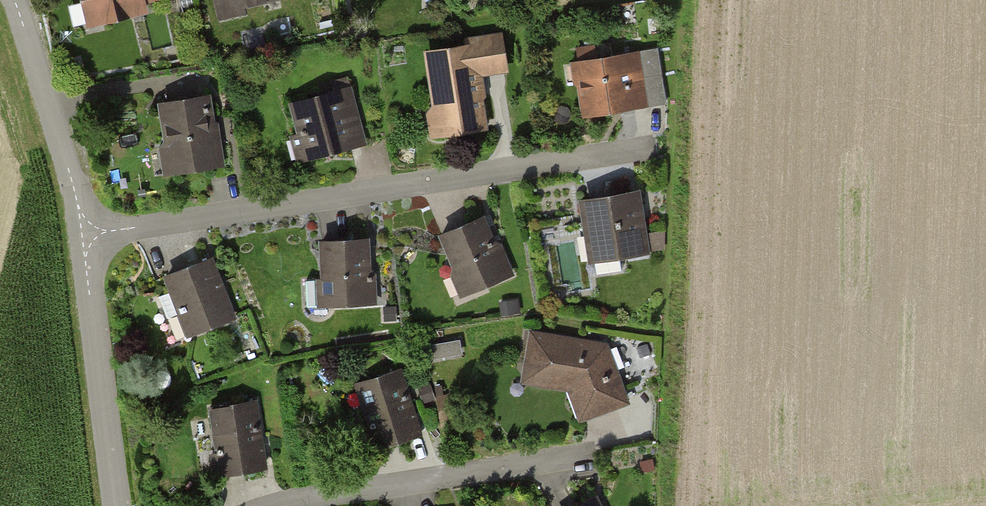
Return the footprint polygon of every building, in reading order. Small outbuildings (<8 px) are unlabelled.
[(91,22),(142,9),(140,0),(85,0),(91,22)] [(469,46),(428,53),(436,104),(429,114),(433,137),(455,133),(463,123),(483,120),(475,72),(505,67),(500,36),(468,41),(469,46)] [(576,63),(585,115),(619,109),(622,105),(633,103),(629,80),(644,77),(642,65),(627,67),(625,55),(596,60),(594,47),(576,50),(579,63),(576,63)] [(335,92),(293,103),(301,133),(305,132),(312,158),(351,147),(344,120),(359,116),(348,77),(332,81),(335,92)] [(206,97),(162,104),(169,146),(173,145),(176,167),(220,161),(216,133),(212,133),(206,97)] [(630,194),(583,201),(589,236),(594,235),(597,254),(593,254),(596,275),(621,272),(619,256),(644,252),(639,219),(634,220),(630,194)] [(482,217),(440,235),(455,270),(460,272),(468,293),(510,275),(500,251),(495,249),(482,217)] [(367,239),(322,241),(324,278),(306,280),(307,305),(374,303),(372,277),(370,274),(369,274),(367,239)] [(209,259),(168,275),(174,290),(159,296),(167,318),(182,312),(191,334),(232,318),(209,259)] [(525,380),(589,390),(596,411),(625,400),(604,346),(533,334),(525,380)] [(399,371),(358,384),(371,427),(376,426),(381,443),(418,431),(399,371)] [(256,401),(212,408),(219,453),(223,453),(226,471),(266,464),(256,401)] [(579,505),(599,505),(595,498),(579,505)]
